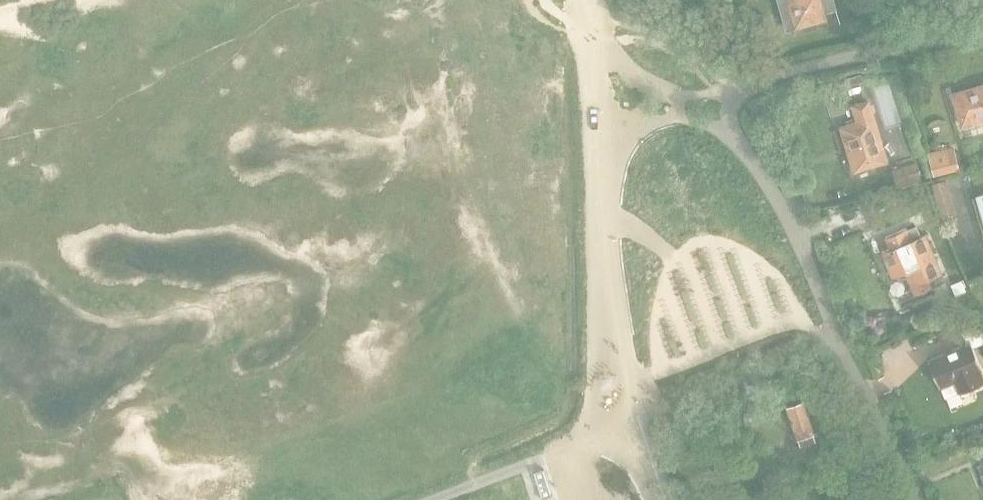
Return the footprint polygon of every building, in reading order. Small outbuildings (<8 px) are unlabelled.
[(787,29),(825,19),(823,13),(836,10),(833,0),(779,0),(787,29)] [(962,125),(982,119),(982,84),(952,94),(962,125)] [(841,127),(854,170),(886,161),(868,102),(853,107),(858,122),(841,127)] [(928,154),(934,175),(958,169),(953,148),(928,154)] [(906,166),(906,165),(897,167),(901,182),(910,180),(910,178),(918,176),(915,164),(906,166)] [(932,291),(929,278),(940,274),(924,234),(920,237),(915,227),(907,231),(905,227),(881,236),(888,251),(882,253),(894,278),(905,274),(915,296),(932,290),(932,291)] [(928,361),(943,395),(979,380),(965,346),(928,361)] [(787,409),(796,439),(813,433),(803,404),(787,409)] [(542,497),(550,494),(549,490),(543,472),(542,469),(533,472),(542,497)]
